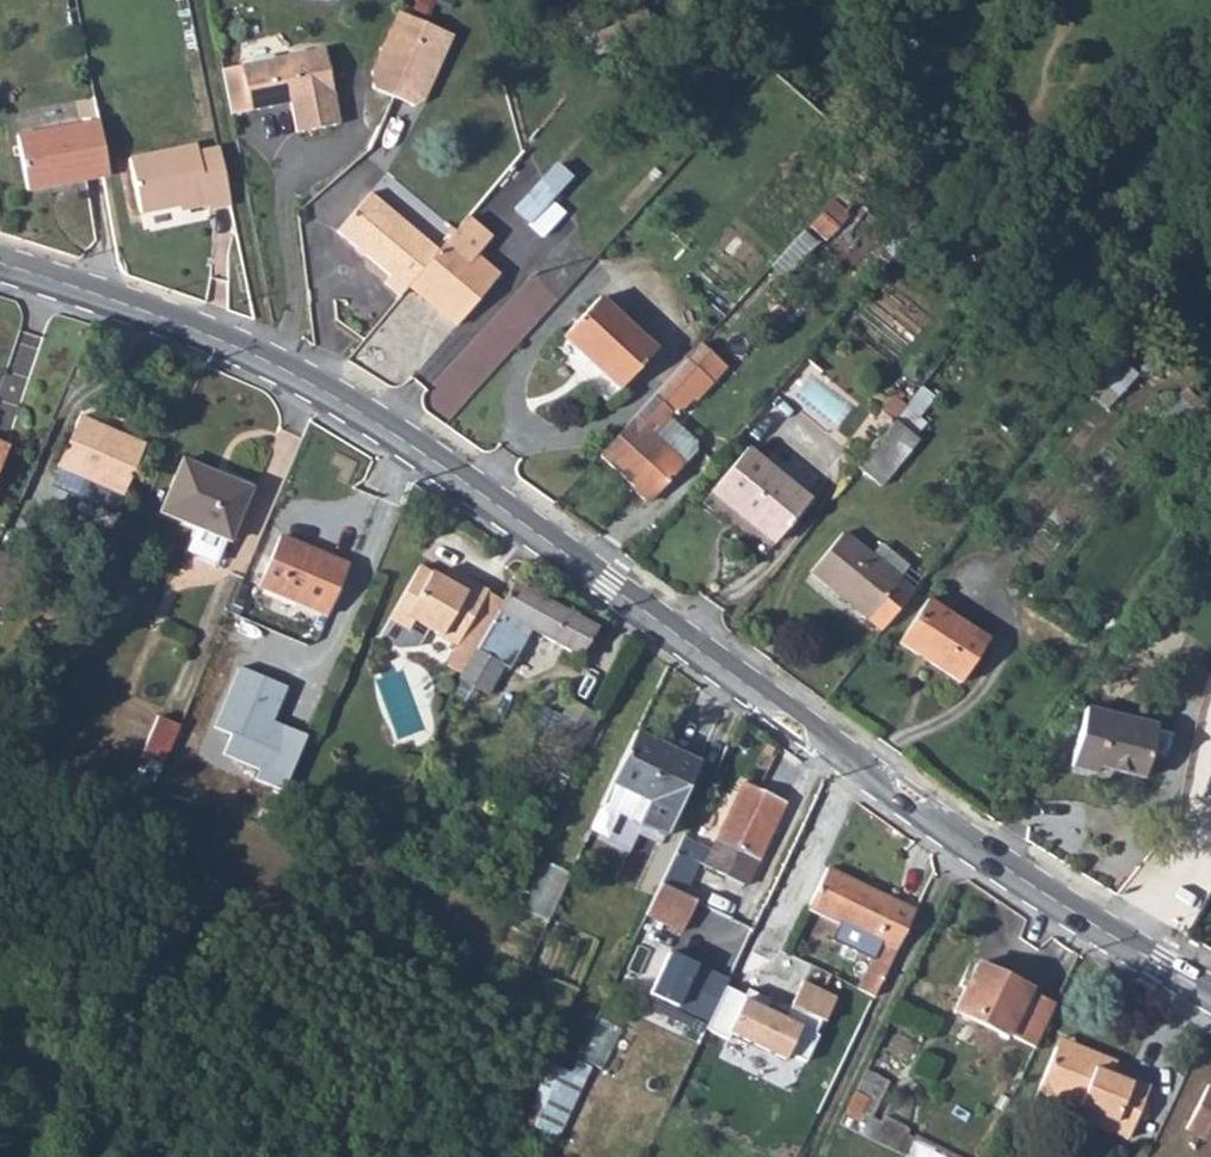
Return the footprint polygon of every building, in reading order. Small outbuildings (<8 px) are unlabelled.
[(399,12),(391,28),(418,40),(425,23),(399,12)] [(418,40),(391,28),(372,72),(373,88),(393,97),(418,40)] [(446,52),(418,40),(393,97),(414,106),(424,101),(446,52)] [(325,49),(222,70),(232,115),(283,104),(282,99),(290,97),(291,103),(297,133),(340,124),(325,49)] [(108,173),(99,121),(17,137),(26,191),(61,185),(60,181),(108,173)] [(230,205),(218,149),(198,153),(196,146),(129,159),(140,214),(207,201),(208,210),(230,205)] [(559,159),(514,205),(544,236),(566,211),(555,196),(575,175),(559,159)] [(385,283),(400,296),(409,286),(417,277),(438,251),(370,194),(337,232),(391,277),(385,283)] [(835,195),(811,225),(828,238),(852,207),(835,195)] [(449,303),(441,312),(457,326),(498,277),(475,257),(490,239),(466,219),(438,251),(417,277),(449,303)] [(787,269),(817,239),(807,230),(777,259),(787,269)] [(417,277),(409,286),(441,312),(449,303),(417,277)] [(599,298),(563,338),(619,390),(656,351),(599,298)] [(1121,394),(1140,371),(1107,343),(1088,366),(1121,394)] [(701,345),(687,360),(713,384),(726,369),(701,345)] [(678,370),(600,456),(651,502),(684,465),(652,435),(671,413),(680,413),(692,401),(694,404),(713,384),(687,360),(678,370)] [(924,381),(911,398),(898,387),(886,402),(918,428),(943,397),(924,381)] [(79,417),(57,467),(123,496),(145,445),(79,417)] [(894,423),(857,469),(881,487),(917,440),(894,423)] [(746,449),(713,492),(731,507),(735,502),(744,510),(740,515),(775,543),(809,501),(746,449)] [(160,513),(197,529),(224,539),(229,542),(250,489),(181,461),(160,513)] [(224,539),(197,529),(187,552),(214,563),(224,539)] [(899,580),(871,557),(842,534),(811,572),(881,630),(913,592),(899,580)] [(280,537),(259,587),(336,620),(357,570),(280,537)] [(881,543),(871,557),(899,580),(910,566),(881,543)] [(456,645),(453,651),(469,660),(476,645),(479,646),(488,628),(472,618),(487,592),(454,574),(448,584),(419,568),(389,619),(408,630),(413,620),(456,645)] [(502,665),(509,670),(533,630),(580,656),(597,629),(513,584),(502,602),(488,628),(479,646),(476,645),(469,660),(462,674),(459,681),(486,694),(502,665)] [(487,592),(472,618),(488,628),(502,602),(487,592)] [(928,601),(900,644),(960,682),(988,640),(928,601)] [(453,651),(445,665),(462,674),(469,660),(453,651)] [(290,779),(308,734),(275,721),(289,683),(242,662),(216,725),(233,734),(225,753),(290,779)] [(545,709),(532,733),(576,757),(598,718),(569,702),(568,704),(569,704),(562,718),(545,709)] [(1097,773),(1098,767),(1143,778),(1156,727),(1087,709),(1072,767),(1097,773)] [(144,750),(167,760),(183,722),(160,713),(144,750)] [(635,733),(588,833),(629,853),(642,826),(664,836),(699,763),(635,733)] [(682,838),(660,885),(682,895),(698,862),(747,886),(786,803),(743,783),(710,850),(682,838)] [(548,916),(571,872),(550,862),(527,906),(548,916)] [(808,909),(841,925),(880,943),(873,958),(858,989),(875,997),(916,911),(849,878),(848,879),(827,869),(808,909)] [(682,895),(660,885),(645,916),(682,932),(696,901),(682,895)] [(880,943),(841,925),(834,940),(873,958),(880,943)] [(728,981),(669,953),(649,995),(709,1023),(726,987),(728,981)] [(1035,1048),(1056,1004),(1029,992),(1028,995),(997,980),(999,975),(971,962),(959,986),(964,989),(954,1011),(1008,1037),(1009,1036),(1035,1048)] [(804,984),(788,1018),(766,1009),(770,1000),(748,990),(745,996),(726,987),(709,1023),(705,1033),(728,1044),(733,1035),(784,1058),(786,1054),(806,1063),(835,999),(804,984)] [(601,1014),(580,1054),(604,1066),(625,1026),(601,1014)] [(1059,1039),(1055,1048),(1097,1065),(1095,1069),(1107,1074),(1109,1069),(1111,1070),(1115,1061),(1059,1039)] [(1097,1065),(1055,1048),(1038,1092),(1078,1108),(1074,1118),(1128,1139),(1135,1122),(1138,1122),(1141,1122),(1144,1121),(1146,1119),(1147,1118),(1149,1115),(1149,1113),(1148,1109),(1148,1107),(1145,1104),(1142,1103),(1150,1085),(1111,1070),(1109,1069),(1107,1074),(1095,1069),(1097,1065)] [(572,1073),(548,1064),(524,1124),(557,1140),(591,1068),(577,1061),(572,1073)] [(861,1119),(885,1075),(871,1067),(846,1111),(861,1119)] [(1186,1130),(1210,1143),(1210,1088),(1208,1086),(1186,1130)] [(881,1124),(871,1120),(863,1137),(873,1142),(881,1124)]
